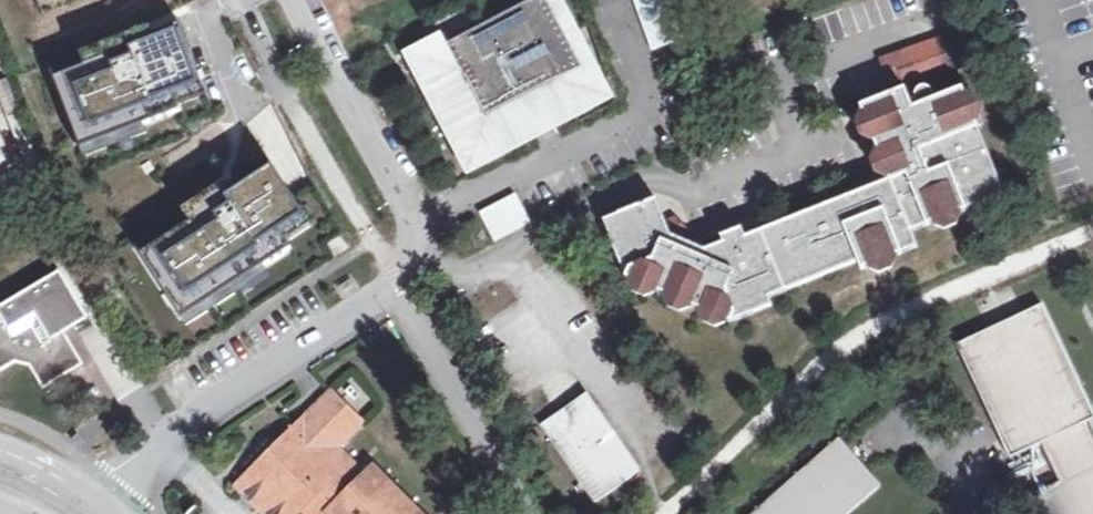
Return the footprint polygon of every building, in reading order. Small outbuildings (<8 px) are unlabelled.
[(599,96),(550,0),(534,0),(421,61),(475,161),(599,96)] [(650,51),(681,42),(668,0),(634,0),(650,51)] [(188,17),(52,72),(88,160),(224,105),(188,17)] [(926,85),(969,69),(958,40),(886,66),(894,87),(907,82),(908,86),(926,85)] [(737,330),(761,320),(757,312),(776,304),(792,298),(790,290),(863,261),(866,268),(869,275),(924,254),(917,238),(989,210),(985,201),(1008,192),(970,94),(942,104),(938,95),(929,92),(922,102),(923,105),(917,107),(912,95),(867,113),(897,186),(752,243),(749,235),(729,244),(731,249),(710,256),(688,248),(692,238),(683,228),(673,232),(662,206),(610,228),(632,285),(737,330)] [(10,158),(0,132),(0,162),(10,158)] [(270,161),(141,252),(189,319),(318,229),(270,161)] [(985,201),(989,210),(1011,200),(1008,192),(985,201)] [(479,213),(494,244),(532,226),(517,195),(479,213)] [(792,298),(866,268),(863,261),(790,290),(792,298)] [(16,367),(31,372),(43,393),(67,379),(84,369),(65,337),(88,324),(60,277),(0,312),(0,376),(16,367)] [(757,312),(761,320),(779,313),(776,304),(757,312)] [(1087,423),(1092,420),(1092,418),(1042,307),(956,347),(1009,459),(1041,444),(1059,484),(1033,496),(1042,513),(1092,513),(1092,435),(1087,423)] [(361,410),(370,396),(350,383),(341,397),(361,410)] [(373,471),(365,478),(338,451),(362,427),(330,395),(235,489),(260,513),(299,513),(417,513),(373,471)] [(579,509),(626,479),(577,399),(530,427),(579,509)] [(839,441),(755,513),(849,513),(880,487),(839,441)]
